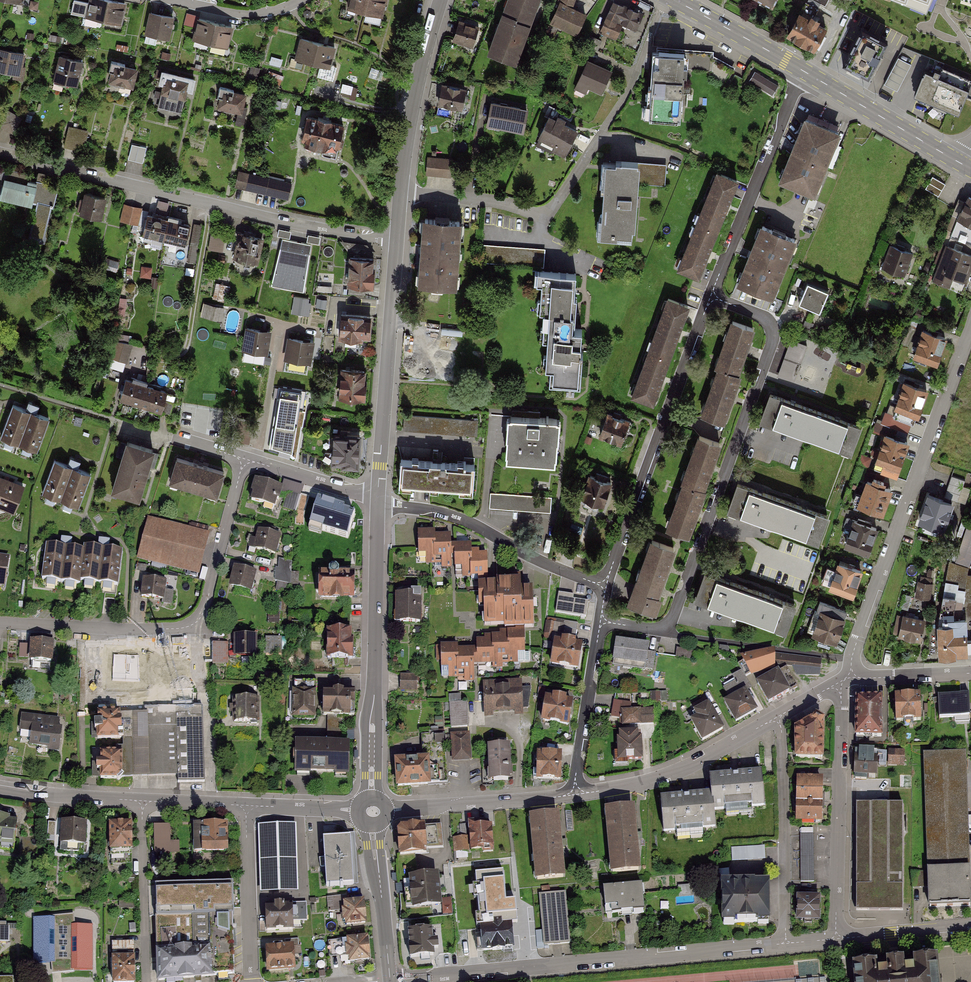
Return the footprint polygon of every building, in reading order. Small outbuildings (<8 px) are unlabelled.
[(106,0),(91,0),(87,18),(120,26),(124,4),(106,0)] [(379,0),(350,0),(347,15),(380,23),(385,1),(379,0)] [(487,52),(516,62),(540,0),(507,0),(487,52)] [(643,13),(613,0),(600,32),(618,39),(623,26),(636,31),(643,13)] [(772,8),(776,0),(756,0),(772,8)] [(926,12),(932,0),(898,0),(926,12)] [(588,14),(559,1),(549,23),(578,36),(588,14)] [(817,9),(806,3),(788,35),(813,48),(815,45),(818,47),(826,33),(823,32),(825,28),(816,24),(818,20),(813,18),(817,9)] [(186,24),(195,25),(198,11),(189,10),(186,24)] [(172,18),(151,13),(145,41),(155,44),(157,35),(167,38),(172,18)] [(233,24),(197,16),(193,37),(228,45),(233,24)] [(900,39),(858,19),(849,37),(891,57),(900,39)] [(476,33),(457,27),(451,46),(470,52),(476,33)] [(874,56),(846,42),(835,64),(864,78),(874,56)] [(333,53),(299,44),(294,66),(328,75),(333,53)] [(713,55),(659,51),(658,61),(655,61),(653,100),(649,99),(648,117),(678,119),(682,68),(711,70),(711,77),(725,84),(733,71),(713,60),(713,55)] [(0,54),(0,77),(11,79),(12,83),(22,86),(25,73),(20,72),(23,59),(0,54)] [(611,67),(589,57),(579,81),(601,90),(611,67)] [(80,66),(58,61),(52,86),(75,91),(80,66)] [(136,75),(109,68),(104,86),(131,93),(136,75)] [(774,93),(781,82),(757,68),(750,79),(774,93)] [(969,89),(924,69),(914,95),(958,114),(969,89)] [(187,86),(163,81),(156,109),(180,114),(187,86)] [(345,81),(342,95),(357,98),(359,84),(345,81)] [(464,95),(441,90),(437,111),(459,115),(464,95)] [(245,100),(222,95),(217,113),(240,119),(245,100)] [(528,111),(493,104),(489,126),(524,132),(528,111)] [(6,105),(0,114),(0,121),(13,130),(23,115),(6,105)] [(576,130),(549,117),(538,139),(565,152),(576,130)] [(341,130),(306,122),(299,149),(335,157),(341,130)] [(838,137),(806,124),(780,189),(812,202),(838,137)] [(87,132),(68,127),(64,146),(82,151),(87,132)] [(448,162),(430,160),(428,175),(447,177),(448,162)] [(660,163),(601,160),(596,236),(630,237),(633,183),(659,184),(660,163)] [(33,213),(25,245),(42,249),(57,184),(37,179),(37,183),(0,174),(0,205),(33,213)] [(290,189),(238,177),(234,193),(287,204),(290,189)] [(737,189),(716,181),(698,226),(719,234),(737,189)] [(944,188),(930,181),(923,193),(936,201),(944,188)] [(105,203),(86,198),(81,219),(100,224),(105,203)] [(966,200),(956,225),(970,231),(970,202),(966,200)] [(140,214),(123,210),(119,227),(137,230),(140,214)] [(188,229),(146,219),(141,239),(183,249),(188,229)] [(192,240),(199,241),(203,224),(196,222),(192,240)] [(459,226),(420,223),(415,288),(454,291),(459,226)] [(956,225),(947,246),(970,256),(970,231),(956,225)] [(700,284),(719,234),(698,226),(679,275),(700,284)] [(796,246),(761,232),(737,293),(772,307),(796,246)] [(232,250),(234,234),(212,233),(211,248),(232,250)] [(259,243),(240,238),(235,263),(253,267),(259,243)] [(316,247),(280,239),(270,284),(306,292),(316,247)] [(190,260),(197,261),(199,245),(192,244),(190,260)] [(912,254),(890,246),(882,268),(904,276),(910,260),(912,254)] [(947,246),(933,281),(960,293),(970,266),(970,256),(947,246)] [(372,260),(346,259),(345,288),(370,289),(372,260)] [(153,276),(153,265),(143,265),(143,276),(153,276)] [(217,281),(216,296),(230,298),(231,283),(217,281)] [(578,326),(581,286),(548,283),(544,335),(551,336),(547,391),(579,394),(583,346),(583,338),(577,337),(578,326)] [(823,293),(803,284),(794,304),(814,313),(823,293)] [(293,312),(311,315),(313,297),(296,294),(293,312)] [(203,314),(225,317),(227,302),(205,300),(203,314)] [(687,313),(668,306),(649,357),(669,364),(687,313)] [(369,315),(338,315),(337,339),(369,340),(369,315)] [(753,329),(733,321),(717,367),(719,368),(737,374),(753,329)] [(272,334),(247,330),(243,350),(268,354),(272,334)] [(945,338),(924,330),(915,354),(936,362),(945,338)] [(132,345),(115,340),(110,362),(127,366),(132,345)] [(314,342),(291,340),(288,365),(311,367),(314,342)] [(806,346),(792,341),(780,375),(794,380),(806,346)] [(669,364),(649,357),(634,400),(653,407),(669,364)] [(737,374),(719,368),(703,414),(723,421),(739,375),(737,374)] [(362,373),(338,373),(337,398),(361,399),(362,373)] [(169,393),(126,380),(120,398),(163,412),(169,393)] [(913,386),(905,383),(896,407),(902,409),(899,418),(914,424),(926,391),(918,387),(919,384),(914,383),(913,386)] [(276,416),(298,420),(303,389),(281,386),(276,416)] [(859,426),(770,394),(761,419),(850,451),(859,426)] [(8,407),(0,429),(0,440),(14,445),(25,413),(8,407)] [(43,419),(25,413),(14,445),(32,451),(43,419)] [(638,428),(606,415),(598,437),(630,450),(638,428)] [(554,421),(504,417),(501,462),(551,466),(554,421)] [(478,423),(407,418),(405,445),(476,451),(478,423)] [(302,451),(302,419),(275,419),(274,451),(302,451)] [(360,433),(328,432),(327,465),(359,466),(360,433)] [(906,445),(881,436),(873,458),(898,468),(906,445)] [(717,446),(696,438),(680,483),(700,491),(717,446)] [(149,452),(119,444),(106,490),(136,498),(149,452)] [(223,474),(173,459),(165,483),(215,499),(223,474)] [(67,468),(50,461),(38,493),(56,500),(67,468)] [(468,465),(396,462),(395,492),(466,495),(468,465)] [(84,474),(67,468),(56,500),(73,506),(84,474)] [(0,477),(0,508),(14,513),(24,486),(15,483),(0,477)] [(611,485),(592,477),(579,506),(598,514),(611,485)] [(872,482),(867,480),(859,503),(882,511),(890,489),(882,486),(884,481),(874,478),(872,482)] [(281,491),(255,483),(249,506),(275,513),(281,491)] [(700,491),(680,483),(664,525),(684,532),(700,491)] [(826,515),(738,483),(728,509),(817,541),(826,515)] [(551,496),(494,492),(493,509),(550,513),(551,496)] [(950,502),(927,493),(917,521),(940,529),(950,502)] [(310,530),(351,534),(354,499),(313,496),(310,530)] [(857,521),(847,517),(844,526),(851,529),(846,543),(868,551),(876,528),(867,524),(868,521),(858,518),(857,521)] [(208,533),(152,520),(143,559),(199,572),(208,533)] [(969,523),(961,548),(948,544),(944,557),(969,565),(970,558),(970,523),(969,523)] [(276,536),(256,530),(251,549),(271,555),(276,536)] [(451,566),(451,560),(451,545),(450,536),(449,536),(434,536),(434,532),(432,532),(418,532),(419,555),(426,555),(426,562),(435,562),(435,566),(451,566)] [(674,551),(650,541),(625,602),(648,611),(674,551)] [(462,576),(472,575),(471,551),(471,545),(451,545),(451,560),(455,560),(455,570),(462,570),(462,576)] [(60,548),(43,546),(38,580),(55,583),(60,548)] [(78,546),(77,550),(73,582),(93,585),(98,549),(78,546)] [(77,550),(60,548),(55,583),(72,585),(73,582),(77,550)] [(116,551),(98,549),(93,585),(111,587),(116,551)] [(478,585),(487,585),(486,555),(481,555),(478,555),(478,551),(471,551),(472,575),(478,575),(478,585)] [(0,556),(0,584),(5,585),(10,557),(0,556)] [(278,558),(277,589),(292,589),(293,558),(278,558)] [(949,561),(939,623),(940,655),(955,654),(955,653),(970,652),(970,640),(966,640),(965,618),(970,617),(970,575),(966,574),(968,567),(949,561)] [(848,566),(839,563),(837,569),(827,565),(823,576),(833,580),(831,585),(852,593),(861,571),(851,567),(852,564),(849,563),(848,566)] [(254,574),(235,569),(230,588),(249,593),(254,574)] [(794,604),(705,572),(695,597),(785,629),(794,604)] [(487,585),(478,585),(479,605),(484,605),(484,624),(504,623),(505,627),(516,627),(524,627),(533,626),(532,589),(520,590),(520,573),(511,573),(512,581),(497,581),(497,585),(487,585)] [(351,577),(313,577),(314,603),(351,602),(351,577)] [(165,583),(142,579),(139,597),(162,601),(165,583)] [(932,584),(919,582),(916,598),(930,600),(932,584)] [(576,596),(557,593),(554,612),(585,617),(588,602),(575,600),(576,596)] [(421,595),(396,595),(395,626),(421,626),(421,595)] [(819,601),(816,609),(822,611),(815,631),(835,639),(845,611),(819,601)] [(924,620),(899,615),(895,633),(919,639),(924,620)] [(507,631),(508,662),(529,661),(529,652),(524,652),(524,627),(516,627),(516,631),(507,631)] [(500,636),(492,636),(493,663),(493,666),(502,666),(502,662),(508,662),(507,631),(500,631),(500,636)] [(349,634),(318,634),(319,662),(350,661),(349,634)] [(283,648),(282,635),(267,635),(268,649),(283,648)] [(477,649),(477,663),(493,663),(492,636),(484,636),(485,640),(476,641),(477,649)] [(254,637),(236,637),(236,653),(254,653),(254,637)] [(51,644),(23,642),(22,664),(50,665),(51,644)] [(581,647),(552,642),(548,666),(577,670),(581,647)] [(649,649),(617,642),(612,663),(644,670),(649,649)] [(226,644),(211,645),(211,661),(226,661),(226,644)] [(129,645),(78,647),(80,705),(131,704),(129,645)] [(211,645),(144,646),(147,774),(178,773),(179,782),(204,782),(203,706),(194,707),(194,689),(204,689),(203,661),(211,661),(211,645)] [(457,650),(457,646),(437,647),(438,660),(441,660),(442,677),(458,677),(457,650)] [(679,646),(677,655),(691,658),(692,648),(679,646)] [(477,649),(457,650),(458,677),(465,676),(465,680),(474,680),(473,663),(477,663),(477,649)] [(775,672),(753,684),(764,704),(786,692),(775,672)] [(419,676),(402,676),(402,690),(419,690),(419,676)] [(525,683),(487,684),(488,713),(526,713),(525,683)] [(743,690),(722,701),(733,723),(754,712),(743,690)] [(311,693),(292,693),(292,718),(311,719),(311,693)] [(351,694),(319,694),(319,717),(351,717),(351,694)] [(969,695),(938,697),(939,717),(970,716),(969,695)] [(462,696),(450,697),(452,729),(468,728),(467,702),(462,702),(462,696)] [(920,696),(895,697),(897,721),(921,720),(920,696)] [(571,703),(541,697),(537,721),(567,726),(571,703)] [(258,699),(233,700),(233,725),(259,724),(258,699)] [(881,700),(855,700),(856,738),(882,737),(881,700)] [(720,730),(706,707),(685,719),(699,742),(720,730)] [(652,710),(618,712),(619,726),(653,724),(652,710)] [(58,721),(23,717),(21,732),(32,733),(31,746),(49,748),(49,752),(59,753),(62,729),(57,729),(58,721)] [(117,717),(93,717),(93,727),(93,740),(117,740),(117,717)] [(816,718),(795,730),(794,758),(822,758),(823,722),(816,718)] [(640,734),(615,735),(616,762),(641,761),(640,734)] [(468,737),(453,738),(454,761),(469,760),(468,737)] [(341,745),(292,745),(293,776),(342,776),(341,745)] [(507,747),(487,748),(488,783),(508,783),(507,747)] [(877,751),(856,750),(855,779),(866,779),(866,774),(876,774),(877,751)] [(904,752),(890,751),(889,763),(904,763),(904,752)] [(121,752),(101,753),(101,762),(97,762),(98,778),(122,778),(121,752)] [(967,754),(926,755),(929,908),(970,907),(967,754)] [(559,755),(535,756),(536,781),(560,780),(559,755)] [(425,764),(393,765),(394,792),(426,791),(425,764)] [(708,780),(710,812),(758,809),(756,777),(708,780)] [(822,780),(795,780),(796,803),(822,803),(822,780)] [(708,793),(660,797),(663,831),(711,827),(710,812),(708,793)] [(822,803),(796,803),(796,818),(822,818),(822,803)] [(902,805),(858,805),(858,911),(902,912),(902,805)] [(632,810),(602,812),(607,872),(636,869),(632,810)] [(556,818),(528,820),(533,880),(562,878),(556,818)] [(0,819),(0,847),(11,849),(16,821),(0,819)] [(83,824),(56,822),(55,845),(82,846),(83,824)] [(489,824),(466,825),(467,839),(457,839),(458,856),(491,853),(489,824)] [(131,825),(106,826),(107,855),(132,855),(131,825)] [(442,827),(396,830),(399,860),(424,858),(423,850),(444,848),(442,827)] [(175,828),(153,828),(153,856),(176,855),(175,828)] [(223,828),(195,829),(195,855),(223,855),(223,828)] [(263,830),(262,843),(268,843),(283,844),(299,844),(299,831),(287,831),(263,830)] [(815,835),(802,835),(803,881),(817,880),(815,835)] [(345,842),(319,844),(322,888),(348,886),(347,877),(345,842)] [(283,844),(268,843),(270,891),(285,891),(283,844)] [(733,846),(734,859),(767,857),(767,844),(733,846)] [(492,867),(477,868),(479,896),(495,894),(492,867)] [(434,878),(407,880),(409,910),(436,908),(434,888),(434,878)] [(297,883),(297,896),(310,896),(309,882),(297,883)] [(767,885),(713,886),(714,924),(768,922),(767,885)] [(153,889),(154,981),(192,981),(235,976),(234,888),(153,889)] [(638,888),(603,891),(606,916),(641,913),(638,888)] [(566,894),(543,896),(548,945),(570,943),(566,894)] [(348,896),(330,898),(331,914),(340,913),(341,929),(365,927),(363,902),(349,904),(348,896)] [(819,897),(796,897),(796,920),(819,919),(819,897)] [(510,906),(477,910),(482,955),(515,951),(510,906)] [(291,907),(265,909),(266,933),(292,932),(291,907)] [(84,917),(41,921),(43,954),(86,950),(84,917)] [(437,932),(407,934),(409,959),(439,957),(437,932)] [(366,939),(341,942),(343,966),(369,963),(366,939)] [(108,942),(108,981),(134,981),(134,942),(108,942)] [(293,949),(268,950),(269,973),(294,971),(293,949)] [(855,966),(856,981),(938,981),(936,959),(915,961),(916,967),(903,969),(902,961),(888,962),(889,970),(876,971),(875,964),(855,966)]
